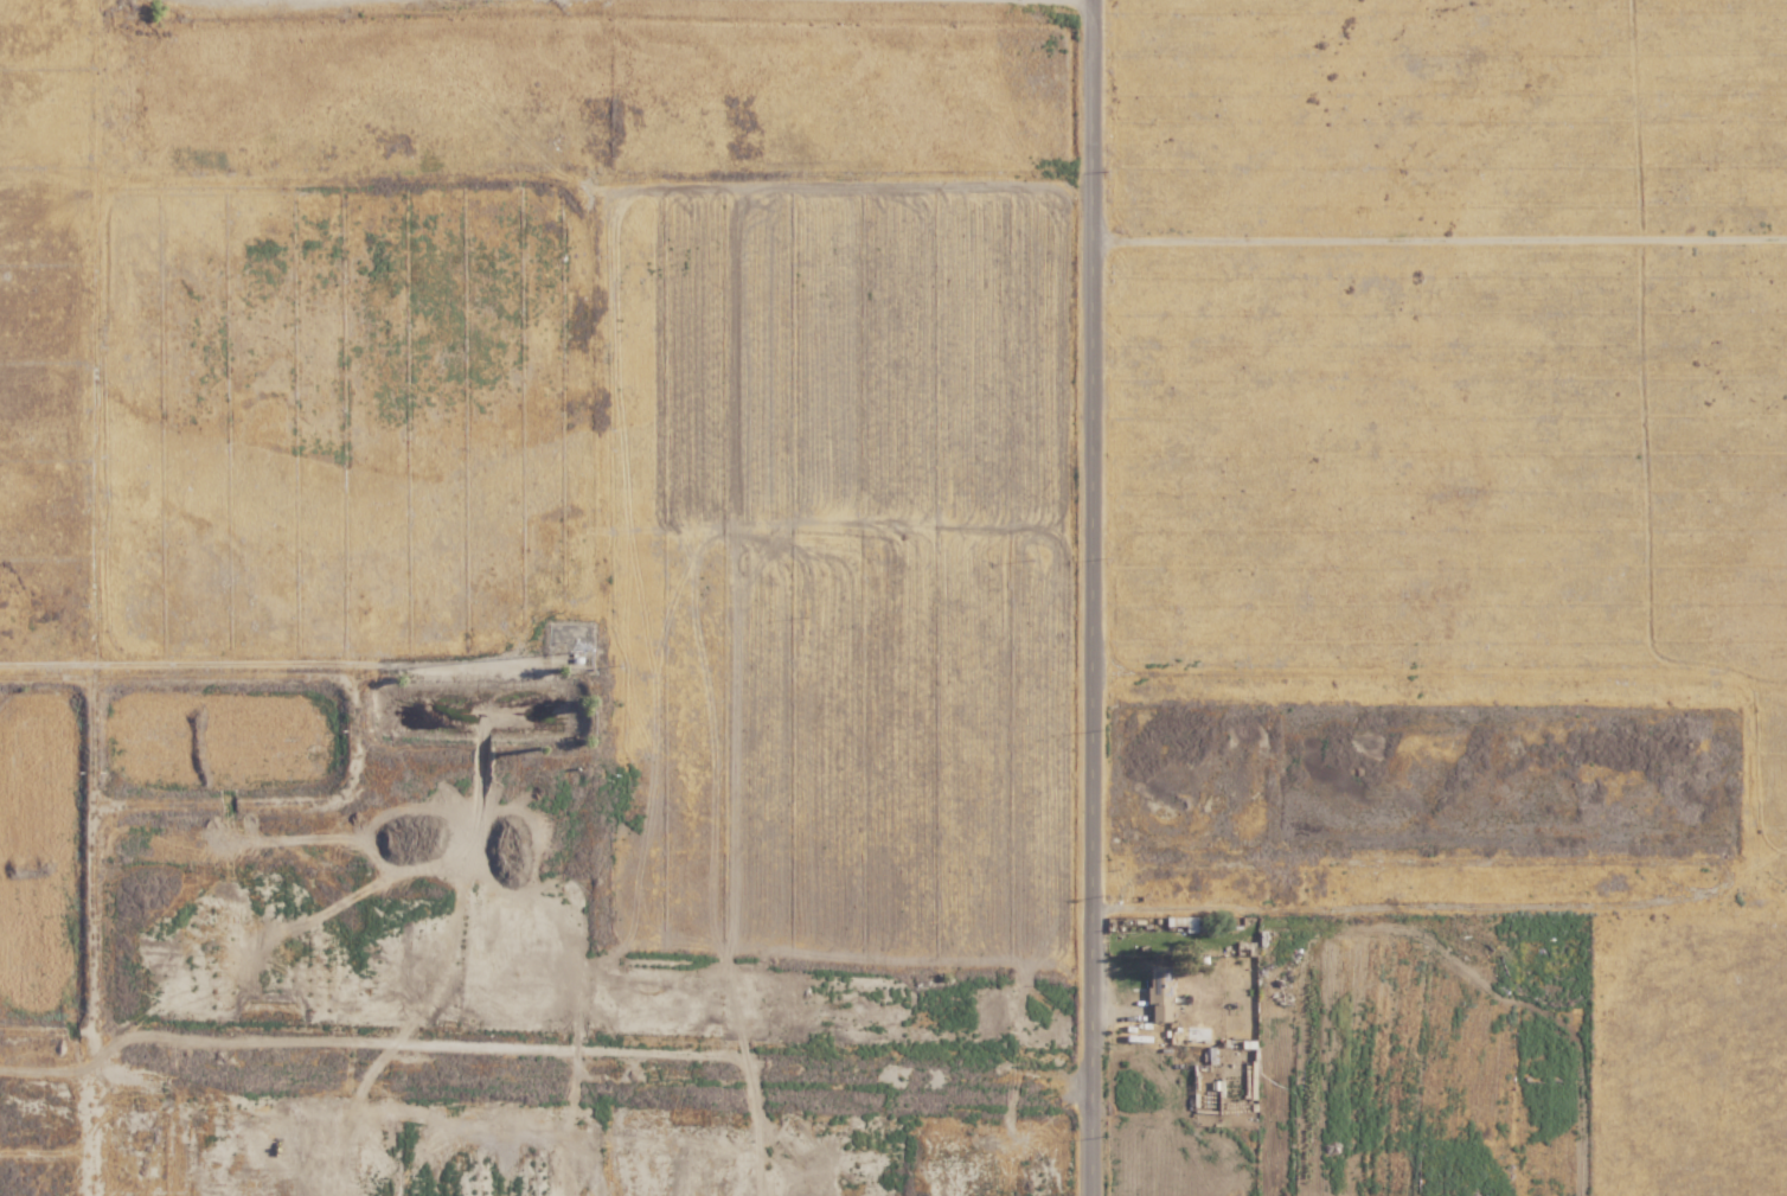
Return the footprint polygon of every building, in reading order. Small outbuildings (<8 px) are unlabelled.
[(1168,1021),(1169,966),(1146,965),(1145,1005),(1149,1006),(1149,1021),(1168,1021)]
